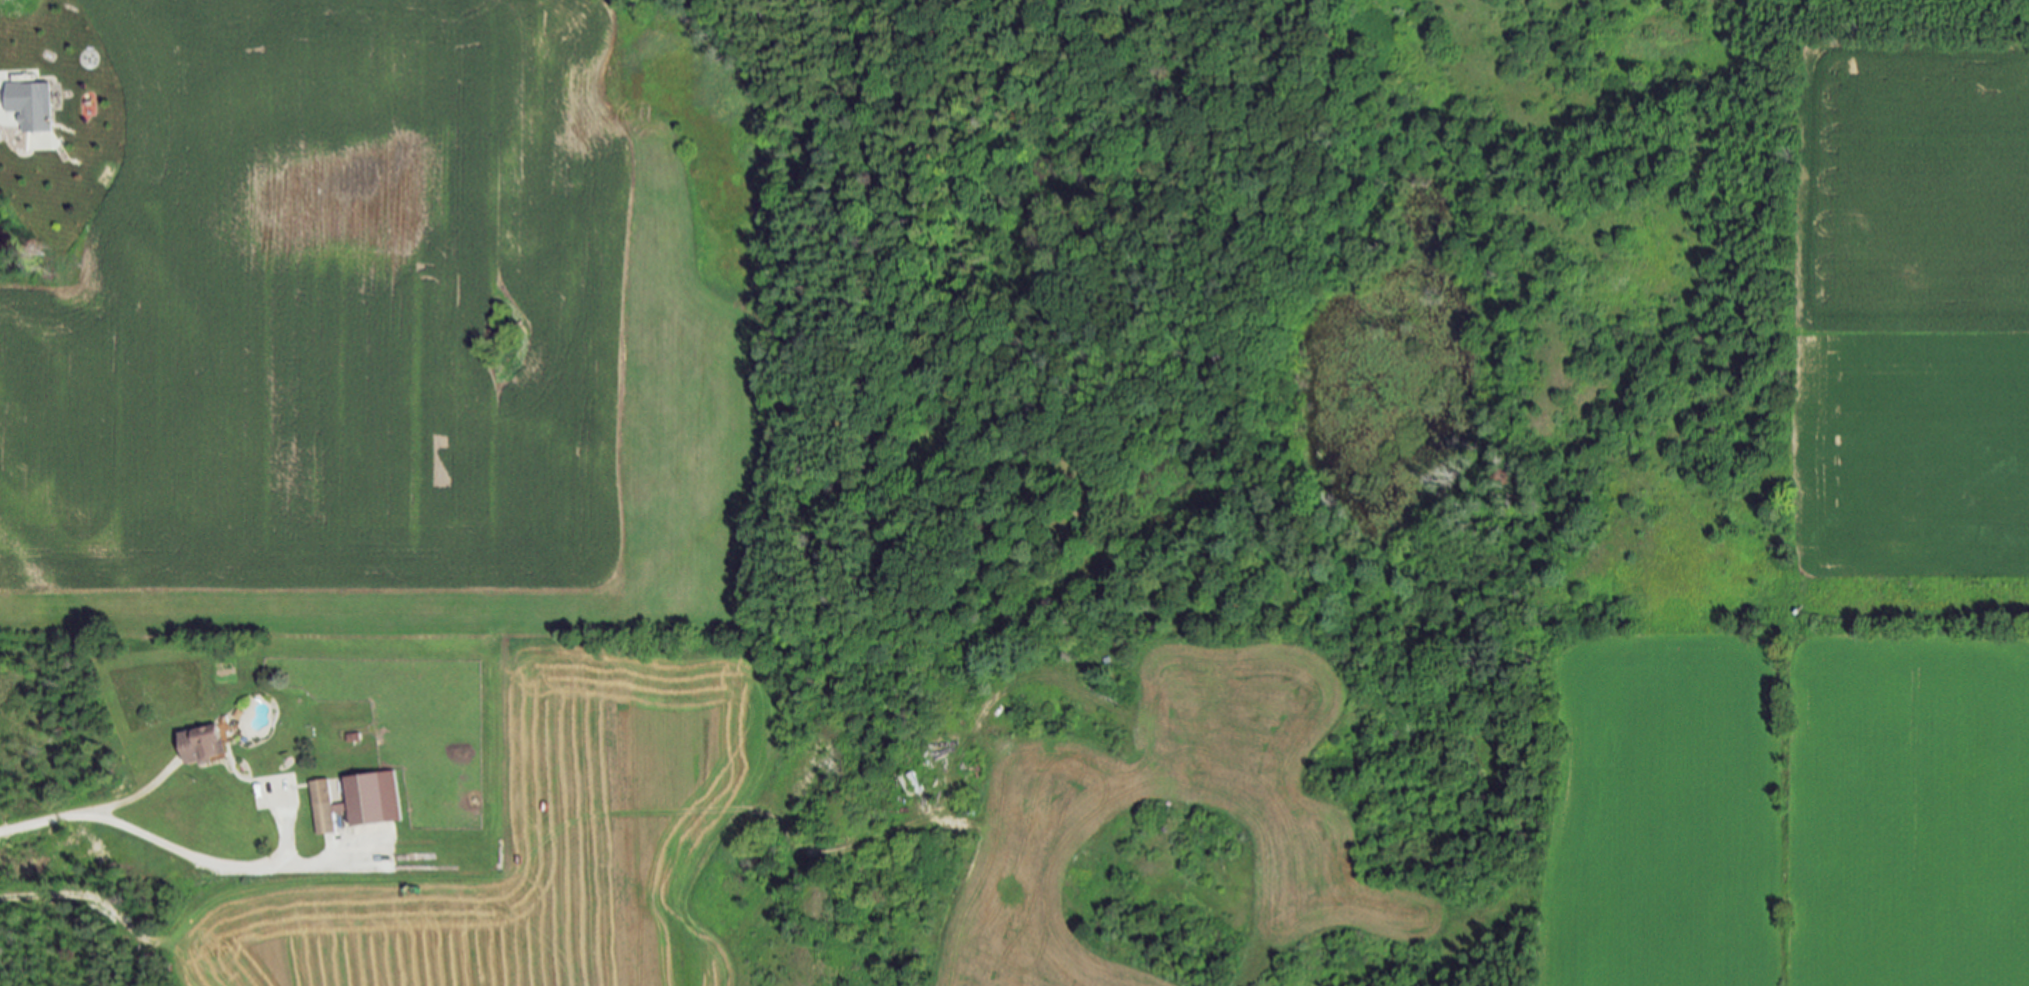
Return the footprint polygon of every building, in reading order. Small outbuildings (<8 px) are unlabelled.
[(54,83),(8,84),(9,113),(23,112),(24,133),(55,133),(54,83)] [(179,734),(187,766),(215,760),(214,757),(227,754),(220,724),(179,734)] [(312,781),(318,835),(338,833),(335,813),(351,811),(353,827),(402,822),(396,771),(312,781)]
